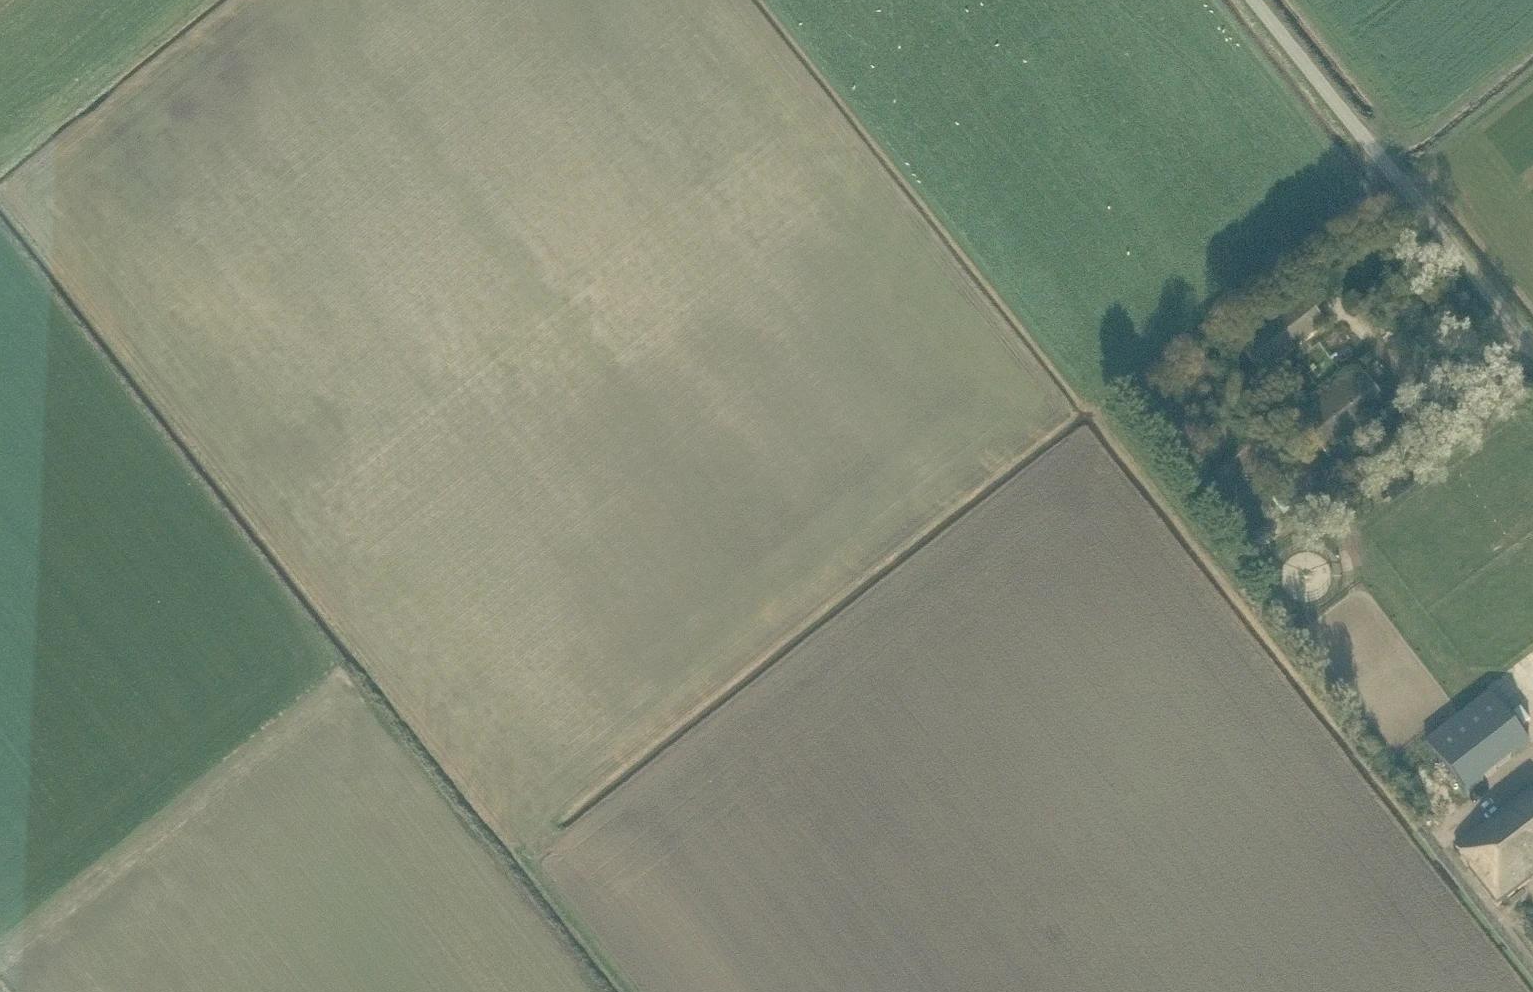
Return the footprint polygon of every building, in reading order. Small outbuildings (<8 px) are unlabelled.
[(1466,796),(1514,758),(1529,746),(1490,695),(1426,745),(1466,796)] [(1456,850),(1471,869),(1468,871),(1497,909),(1532,881),(1532,791),(1456,850)]
